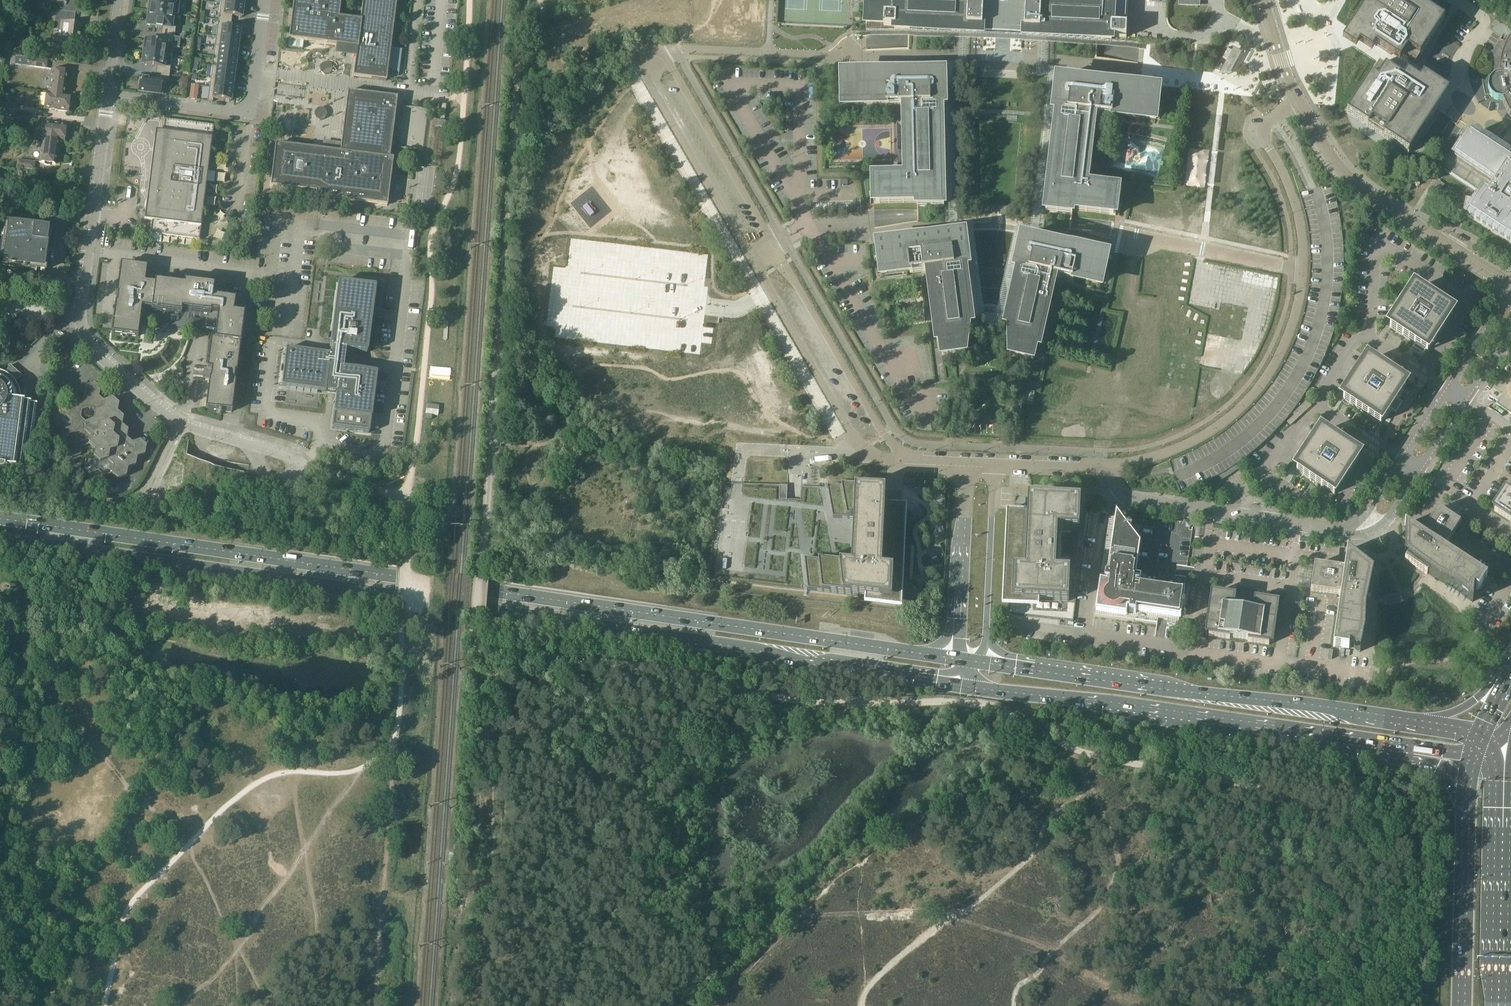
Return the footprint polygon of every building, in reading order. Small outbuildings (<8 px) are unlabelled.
[(57,10),(72,12),(76,12),(82,13),(83,0),(42,0),(58,2),(57,10)] [(150,4),(149,3),(149,9),(150,9),(149,11),(178,15),(180,0),(151,0),(150,4)] [(288,47),(303,49),(304,41),(357,48),(353,77),(386,81),(388,69),(399,73),(402,49),(391,48),(397,0),(363,0),(360,21),(339,18),(341,0),(294,0),(289,39),(289,40),(288,47)] [(866,29),(869,29),(925,32),(983,34),(983,28),(1024,30),(1024,36),(1068,38),(1098,40),(1105,40),(1105,39),(1112,40),(1112,37),(1127,38),(1128,19),(1129,0),(867,0),(866,22),(866,29)] [(1507,34),(1447,0),(1347,0),(1341,70),(1341,72),(1341,75),(1341,78),(1341,80),(1341,83),(1341,85),(1341,88),(1342,91),(1342,95),(1343,98),(1344,103),(1345,105),(1346,108),(1347,113),(1349,117),(1350,120),(1352,123),(1353,126),(1393,152),(1407,153),(1410,154),(1411,152),(1415,153),(1420,152),(1425,151),(1430,149),(1433,147),(1435,145),(1443,132),(1440,180),(1438,182),(1432,191),(1437,194),(1438,195),(1510,242),(1510,37),(1507,34)] [(244,6),(221,3),(219,20),(231,21),(232,16),(243,17),(243,12),(244,7),(244,6)] [(75,13),(76,12),(72,12),(57,10),(54,30),(63,31),(61,47),(78,49),(81,24),(72,23),(73,13),(75,13)] [(178,15),(149,11),(149,12),(148,12),(147,18),(148,18),(148,25),(156,26),(156,27),(159,28),(162,28),(161,35),(175,37),(176,29),(173,29),(175,15),(178,15)] [(231,27),(231,21),(219,20),(216,36),(240,40),(240,39),(241,33),(240,33),(241,29),(231,27)] [(1099,81),(1094,81),(1095,71),(1102,71),(1103,59),(1138,63),(1139,57),(1140,49),(1141,41),(1112,40),(1105,39),(1105,40),(1024,36),(1024,30),(983,28),(983,34),(925,32),(924,32),(866,29),(866,35),(866,42),(866,50),(908,49),(907,72),(904,72),(904,75),(843,77),(843,104),(886,103),(887,106),(905,106),(905,119),(906,176),(874,177),(874,204),(917,203),(918,206),(918,222),(911,223),(913,242),(924,240),(924,237),(961,232),(962,235),(965,235),(969,265),(962,266),(962,269),(969,268),(970,275),(963,276),(963,279),(967,278),(968,279),(970,279),(971,287),(1012,289),(1014,281),(1016,282),(1016,281),(1021,282),(1021,279),(1014,277),(1015,271),(1023,272),(1023,269),(1016,268),(1022,238),(1026,239),(1027,235),(1064,243),(1063,247),(1074,249),(1078,231),(1070,229),(1072,214),(1073,214),(1073,210),(1116,215),(1119,188),(1087,185),(1094,127),(1093,127),(1095,115),(1113,117),(1114,113),(1156,118),(1158,106),(1160,92),(1099,85),(1099,81)] [(175,37),(161,35),(160,42),(146,40),(145,45),(144,45),(143,51),(144,51),(144,52),(168,56),(170,44),(174,44),(175,37)] [(215,47),(238,50),(240,40),(216,36),(215,47)] [(1229,78),(1245,45),(1231,39),(1216,71),(1229,78)] [(237,60),(238,50),(215,47),(214,57),(237,60)] [(168,56),(144,52),(144,53),(143,53),(142,59),(143,59),(142,65),(156,67),(156,73),(169,75),(170,68),(164,67),(166,56),(168,56)] [(31,66),(32,59),(16,57),(15,64),(31,66)] [(212,67),(235,70),(237,60),(214,57),(212,67)] [(46,68),(47,61),(32,59),(31,66),(46,68)] [(332,66),(331,65),(331,64),(330,63),(329,63),(328,63),(327,62),(326,62),(325,63),(324,63),(323,63),(322,64),(322,65),(321,66),(321,67),(320,68),(320,69),(321,70),(321,71),(321,72),(322,73),(323,73),(324,74),(325,74),(326,74),(328,74),(330,74),(331,73),(332,72),(332,71),(332,70),(332,69),(332,68),(332,67),(332,66)] [(234,80),(235,70),(212,67),(211,77),(234,80)] [(48,79),(47,83),(47,87),(50,87),(49,93),(64,95),(64,94),(65,94),(68,72),(63,71),(63,70),(60,69),(57,69),(57,70),(52,69),(51,80),(48,79)] [(139,91),(163,95),(165,82),(168,82),(169,75),(156,73),(155,78),(155,80),(140,78),(140,79),(139,79),(138,85),(140,85),(139,91)] [(210,87),(233,90),(234,80),(211,77),(210,87)] [(198,85),(191,84),(190,98),(196,99),(198,85)] [(233,91),(233,90),(210,87),(208,101),(213,102),(213,98),(231,101),(232,96),(233,91)] [(46,92),(44,108),(68,111),(70,96),(65,95),(65,94),(64,94),(64,95),(49,93),(46,92)] [(347,106),(346,106),(340,149),(326,147),(326,150),(276,144),(270,187),(316,192),(315,197),(387,206),(393,159),(390,158),(397,98),(351,92),(350,106),(347,106)] [(0,105),(0,110),(14,112),(15,105),(0,103),(0,105)] [(315,114),(320,120),(321,120),(322,120),(323,120),(324,119),(325,119),(325,118),(326,118),(326,117),(327,116),(327,115),(327,114),(327,113),(327,112),(326,111),(326,110),(325,110),(325,109),(324,109),(323,108),(322,108),(321,108),(320,108),(319,108),(318,108),(317,109),(316,110),(315,111),(315,112),(315,113),(315,114)] [(0,110),(0,116),(13,118),(14,112),(0,110)] [(152,221),(150,234),(199,240),(214,126),(164,119),(163,132),(156,131),(144,220),(152,221)] [(40,127),(39,130),(39,134),(41,134),(40,139),(43,139),(59,141),(64,142),(66,126),(43,123),(42,127),(40,127)] [(41,144),(39,148),(40,152),(41,153),(40,162),(56,164),(59,141),(43,139),(42,144),(41,144)] [(36,161),(18,159),(17,167),(35,169),(36,161)] [(36,226),(7,222),(6,231),(9,231),(8,238),(5,237),(5,242),(3,256),(3,257),(3,258),(2,265),(9,266),(10,266),(25,268),(29,269),(30,266),(36,267),(36,269),(45,271),(48,242),(46,242),(47,230),(35,228),(36,226)] [(924,240),(913,242),(878,246),(881,273),(910,269),(910,273),(929,271),(931,283),(930,283),(937,335),(937,342),(941,342),(943,356),(966,353),(969,323),(973,323),(968,279),(967,278),(963,279),(963,276),(970,275),(969,268),(962,269),(962,266),(969,265),(965,235),(962,235),(961,232),(924,237),(924,240)] [(1108,257),(1074,249),(1063,247),(1064,243),(1027,235),(1026,239),(1022,238),(1016,268),(1023,269),(1023,272),(1015,271),(1014,277),(1021,279),(1021,282),(1016,281),(1016,282),(1006,325),(1010,325),(1011,355),(1033,360),(1037,346),(1040,347),(1053,289),(1052,289),(1055,277),(1074,281),(1074,277),(1102,283),(1108,257)] [(116,303),(112,333),(138,337),(142,308),(151,309),(151,310),(152,310),(181,314),(182,310),(209,314),(209,318),(212,322),(217,322),(214,339),(211,339),(207,369),(205,368),(203,378),(209,379),(205,409),(232,412),(236,382),(234,382),(235,373),(237,373),(243,325),(245,312),(234,311),(235,300),(212,297),(214,286),(184,282),(183,286),(155,282),(154,284),(145,282),(147,267),(121,264),(117,294),(118,294),(116,303)] [(346,351),(355,352),(367,353),(376,287),(338,282),(330,349),(331,349),(330,354),(286,348),(281,386),(326,392),(326,391),(336,392),(332,429),(369,433),(377,374),(343,370),(346,351)] [(1390,326),(1397,331),(1428,351),(1452,313),(1415,289),(1390,326)] [(1381,422),(1406,385),(1368,360),(1344,398),(1381,422)] [(2,470),(3,470),(4,468),(5,467),(10,467),(25,469),(28,470),(37,404),(20,401),(20,400),(20,399),(20,398),(20,397),(20,396),(20,395),(20,394),(20,393),(19,392),(19,391),(19,390),(18,389),(18,388),(18,387),(17,386),(17,385),(16,384),(15,383),(15,382),(19,379),(15,376),(12,372),(8,370),(5,374),(5,373),(4,373),(3,372),(2,372),(1,372),(0,371),(0,470),(2,470)] [(86,386),(83,397),(82,401),(67,407),(66,415),(72,421),(70,428),(63,431),(61,439),(67,445),(66,453),(73,458),(80,456),(82,448),(89,445),(94,450),(93,457),(86,460),(84,468),(91,474),(98,471),(104,477),(112,474),(118,479),(127,477),(128,469),(136,466),(137,458),(145,455),(146,447),(140,441),(132,444),(127,439),(128,431),(122,426),(124,418),(117,412),(119,404),(112,399),(105,401),(99,397),(101,389),(94,383),(86,386)] [(1359,456),(1343,446),(1322,432),(1297,469),(1335,494),(1359,456)] [(186,455),(182,482),(210,486),(213,468),(213,467),(205,465),(192,464),(193,457),(193,456),(187,455),(186,455)] [(10,467),(9,479),(23,481),(25,469),(10,467)] [(901,490),(887,490),(872,489),(828,487),(802,486),(801,499),(794,499),(787,499),(788,485),(737,483),(720,482),(708,578),(809,590),(866,597),(896,600),(901,490)] [(1493,505),(1495,506),(1494,508),(1496,509),(1495,511),(1510,521),(1510,491),(1505,487),(1493,505)] [(1066,499),(1029,497),(1015,496),(1013,523),(1010,599),(1009,613),(1074,621),(1088,500),(1081,499),(1080,499),(1073,499),(1066,499)] [(1405,545),(1402,551),(1405,552),(1405,556),(1407,558),(1405,560),(1426,573),(1428,574),(1428,573),(1436,579),(1455,589),(1473,602),(1474,588),(1476,589),(1479,590),(1481,586),(1487,578),(1487,577),(1446,550),(1448,549),(1449,548),(1448,548),(1446,547),(1461,523),(1438,509),(1422,534),(1406,524),(1405,525),(1405,545)] [(1109,514),(1095,613),(1158,622),(1158,618),(1163,619),(1168,619),(1167,623),(1179,625),(1180,618),(1181,618),(1183,607),(1184,607),(1185,606),(1186,606),(1186,605),(1186,604),(1186,603),(1185,603),(1185,602),(1184,602),(1185,591),(1184,590),(1186,577),(1186,576),(1187,566),(1193,530),(1189,530),(1190,527),(1187,523),(1145,516),(1113,512),(1113,515),(1109,514)] [(1315,565),(1311,591),(1339,595),(1338,598),(1337,598),(1338,599),(1341,598),(1334,646),(1335,646),(1345,648),(1349,649),(1350,646),(1351,644),(1361,652),(1365,630),(1366,608),(1368,599),(1371,600),(1375,573),(1372,573),(1372,571),(1369,568),(1369,567),(1370,564),(1365,563),(1363,563),(1349,551),(1349,550),(1348,550),(1345,569),(1315,565)] [(8,567),(6,573),(5,575),(21,583),(23,580),(25,576),(24,576),(8,567)] [(1251,610),(1246,609),(1246,608),(1245,607),(1244,607),(1243,607),(1242,608),(1242,609),(1237,608),(1238,603),(1236,603),(1237,595),(1215,592),(1215,594),(1213,594),(1213,596),(1211,596),(1206,631),(1207,631),(1207,634),(1209,634),(1209,636),(1230,639),(1230,637),(1248,640),(1248,642),(1269,645),(1270,643),(1272,643),(1272,641),(1274,641),(1279,606),(1277,606),(1278,603),(1276,603),(1276,601),(1255,598),(1254,605),(1251,605),(1251,610)]
